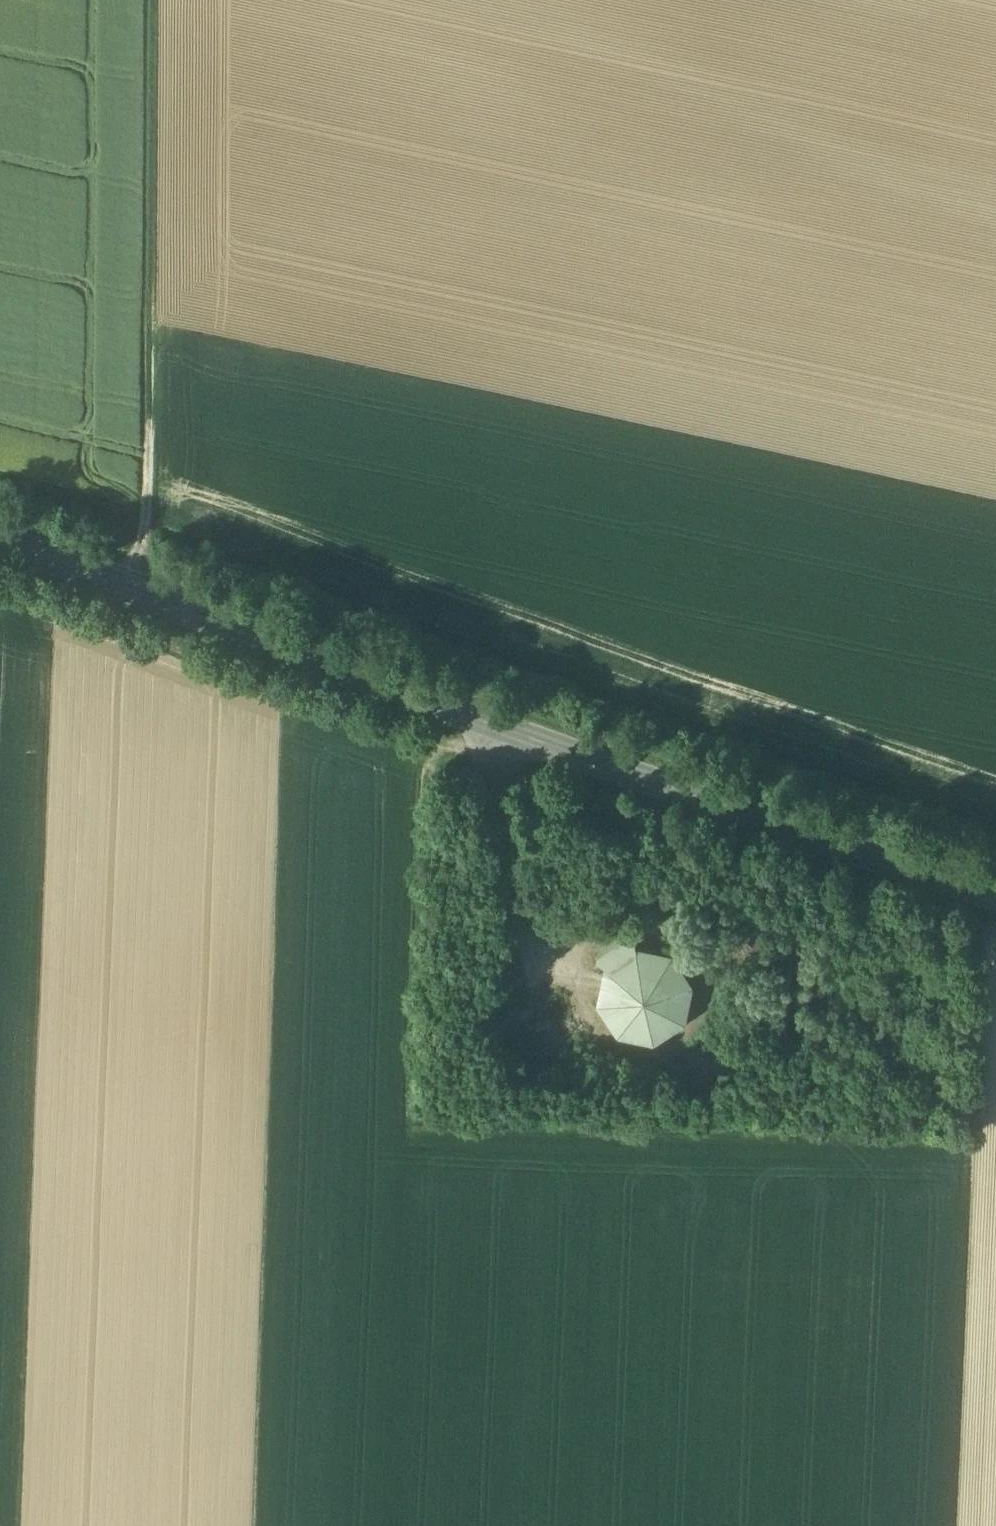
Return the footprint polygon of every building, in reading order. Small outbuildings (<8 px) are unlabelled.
[(633,932),(614,929),(598,939),(595,960),(605,962),(597,1001),(618,1031),(653,1039),(683,1020),(691,981),(671,951),(634,943),(633,932)]
